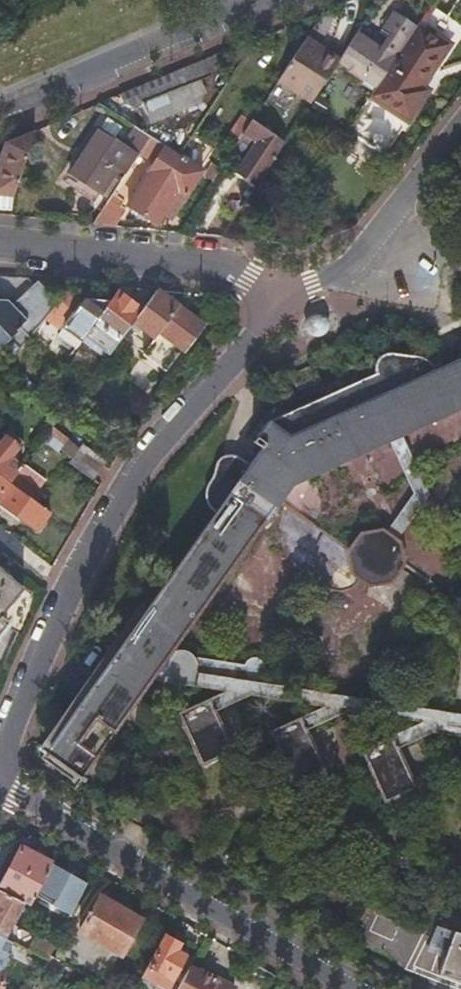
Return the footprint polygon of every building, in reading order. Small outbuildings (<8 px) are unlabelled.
[(401,53),(360,25),(345,49),(338,60),(376,87),(401,53)] [(448,54),(417,31),(401,53),(376,87),(364,102),(401,130),(424,99),(417,94),(448,54)] [(310,32),(282,72),(315,94),(338,60),(345,49),(331,40),(328,44),(310,32)] [(183,68),(117,95),(123,112),(128,110),(131,117),(139,113),(145,126),(152,130),(196,109),(212,84),(207,73),(189,81),(183,68)] [(292,110),(298,95),(282,88),(276,104),(292,110)] [(341,134),(340,135),(376,163),(401,130),(364,102),(341,134)] [(234,131),(240,135),(250,121),(244,116),(234,131)] [(240,135),(228,154),(240,162),(233,173),(255,187),(262,176),(273,159),(274,157),(284,143),(250,121),(240,135)] [(10,198),(31,132),(18,137),(8,141),(0,144),(0,197),(10,198)] [(113,169),(123,175),(135,156),(121,146),(115,155),(88,138),(64,174),(96,194),(113,169)] [(162,151),(126,206),(149,220),(154,223),(167,202),(174,193),(180,197),(195,173),(179,164),(173,160),(162,151)] [(281,165),(273,159),(262,176),(270,182),(281,165)] [(225,175),(209,211),(237,223),(253,187),(225,175)] [(174,193),(167,202),(174,207),(180,197),(174,193)] [(107,198),(91,224),(96,224),(108,226),(112,226),(126,206),(109,195),(107,198)] [(55,307),(59,302),(36,281),(13,307),(26,319),(16,331),(17,331),(27,341),(55,307)] [(179,306),(159,290),(123,336),(131,342),(141,330),(153,339),(179,306)] [(93,322),(117,340),(141,310),(116,291),(109,301),(93,322)] [(81,339),(93,322),(109,301),(82,296),(67,317),(61,325),(81,339)] [(17,331),(16,331),(26,319),(13,307),(8,312),(0,321),(0,347),(17,331)] [(385,440),(396,434),(460,405),(460,355),(420,374),(412,355),(391,352),(385,352),(383,353),(381,353),(379,354),(378,355),(376,356),(374,358),(373,360),(372,361),(371,363),(371,365),(370,368),(370,370),(371,372),(268,419),(255,436),(253,436),(250,440),(259,447),(241,473),(223,460),(205,485),(204,487),(203,489),(202,491),(202,494),(202,496),(202,498),(203,500),(204,502),(204,504),(205,504),(206,506),(213,512),(42,753),(77,778),(148,679),(158,665),(167,653),(276,501),(310,524),(312,520),(314,515),(316,510),(317,505),(316,499),(316,494),(315,489),(313,484),(310,480),(307,475),(385,440)] [(143,398),(124,384),(105,410),(125,424),(143,398)] [(79,446),(52,425),(43,438),(58,449),(60,446),(72,456),(79,446)] [(396,434),(385,440),(408,488),(380,529),(393,538),(424,492),(396,434)] [(72,456),(67,461),(92,481),(103,465),(105,461),(81,443),(79,446),(72,456)] [(16,473),(21,466),(0,450),(0,493),(16,473)] [(24,463),(21,466),(16,473),(0,493),(0,501),(37,530),(50,511),(38,502),(44,494),(38,490),(46,480),(24,463)] [(393,538),(380,529),(379,528),(358,532),(345,550),(344,551),(347,570),(366,585),(388,581),(400,563),(397,542),(393,538)] [(5,628),(3,626),(7,621),(0,615),(21,589),(0,571),(0,634),(5,628)] [(167,653),(158,665),(148,679),(222,691),(206,698),(212,710),(246,694),(320,706),(297,717),(303,729),(345,710),(417,722),(388,735),(394,748),(429,732),(460,737),(460,714),(251,680),(257,674),(259,671),(260,670),(261,669),(261,668),(261,666),(261,665),(261,664),(261,663),(260,661),(260,660),(259,659),(258,658),(257,658),(256,657),(255,656),(253,656),(252,656),(251,656),(249,656),(248,657),(247,657),(246,658),(245,659),(243,661),(241,663),(190,655),(188,654),(186,653),(184,651),(182,651),(180,650),(178,650),(176,650),(174,650),(172,651),(170,651),(167,653)] [(212,710),(206,698),(176,712),(199,764),(230,750),(212,710)] [(303,729),(297,717),(266,731),(290,783),(321,769),(303,729)] [(394,748),(388,735),(358,749),(382,801),(412,788),(394,748)] [(445,760),(449,768),(460,763),(460,753),(445,760)] [(449,768),(460,795),(460,763),(449,768)] [(20,900),(26,904),(32,893),(48,862),(18,845),(0,880),(0,890),(20,900)] [(84,881),(48,862),(32,893),(68,913),(84,881)] [(2,937),(20,900),(0,890),(0,936),(2,937)] [(98,894),(78,929),(119,953),(139,918),(98,894)] [(453,931),(454,931),(451,930),(435,972),(437,973),(438,970),(460,979),(460,934),(453,931)] [(163,934),(140,976),(164,988),(183,953),(174,949),(178,942),(163,934)] [(5,938),(0,937),(0,975),(3,954),(15,956),(17,944),(5,938)] [(24,948),(44,957),(47,952),(48,948),(29,939),(24,948)] [(197,968),(188,963),(185,968),(194,973),(197,968)] [(231,986),(213,976),(197,968),(194,973),(185,968),(174,988),(229,988),(231,986)]
